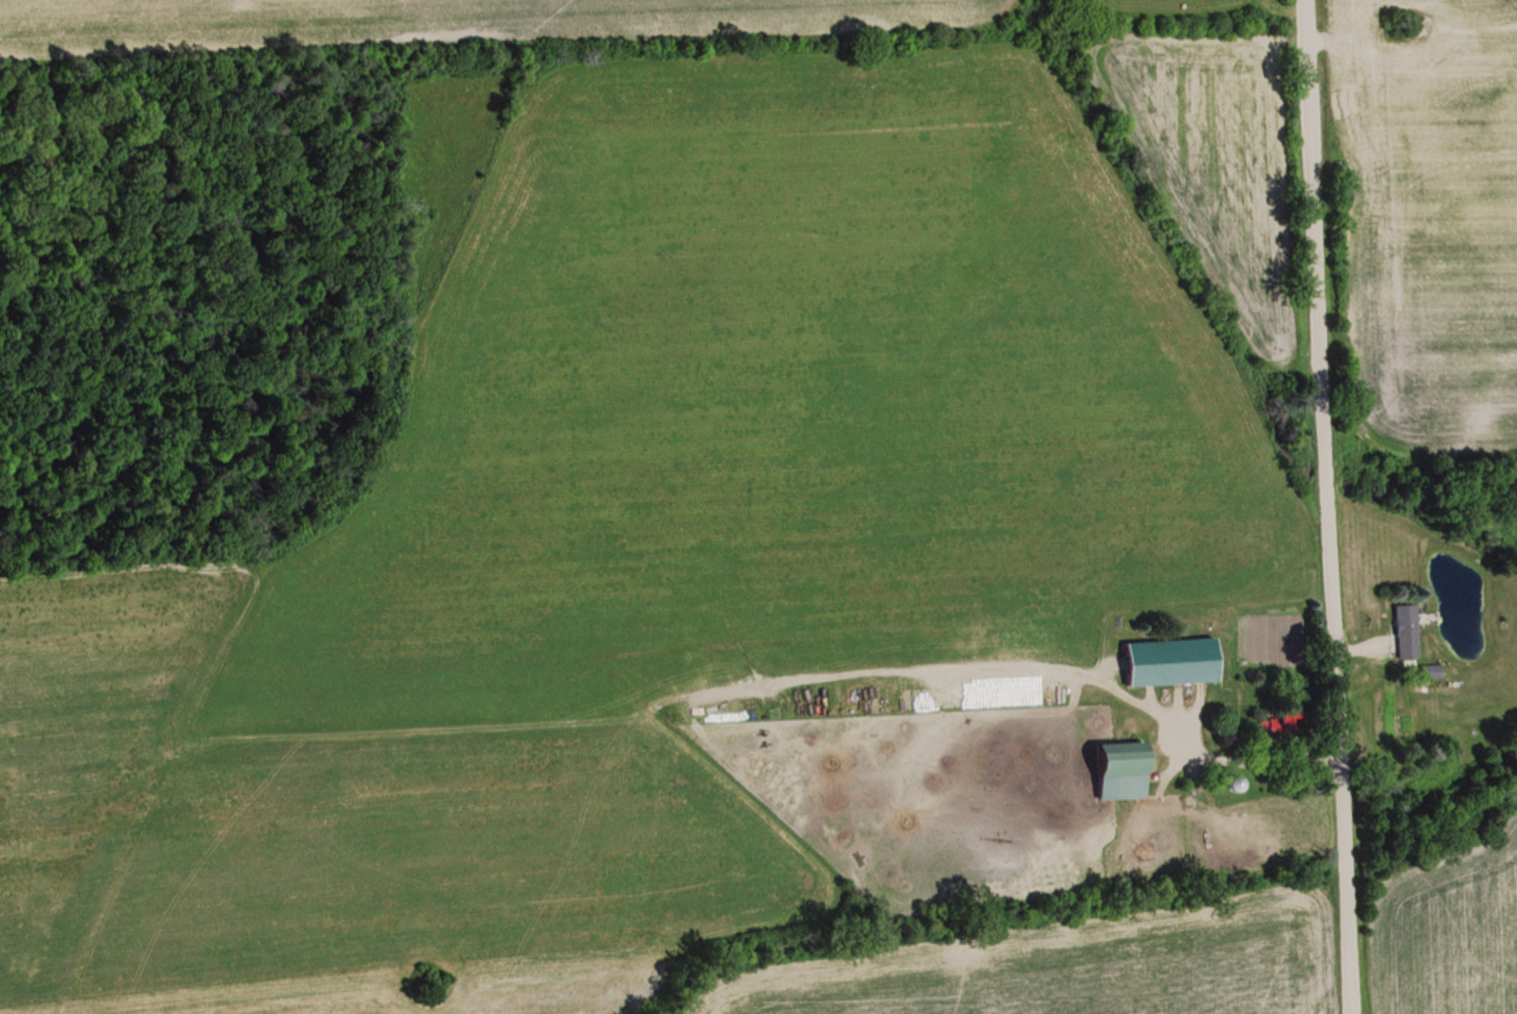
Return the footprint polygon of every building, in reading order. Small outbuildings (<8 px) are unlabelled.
[(1397,657),(1418,656),(1416,604),(1395,604),(1397,657)] [(1126,641),(1128,686),(1219,682),(1217,638),(1126,641)] [(1279,718),(1259,718),(1259,736),(1295,736),(1295,723),(1301,723),(1301,708),(1279,708),(1279,718)] [(1098,799),(1148,798),(1147,742),(1098,743),(1098,799)]
